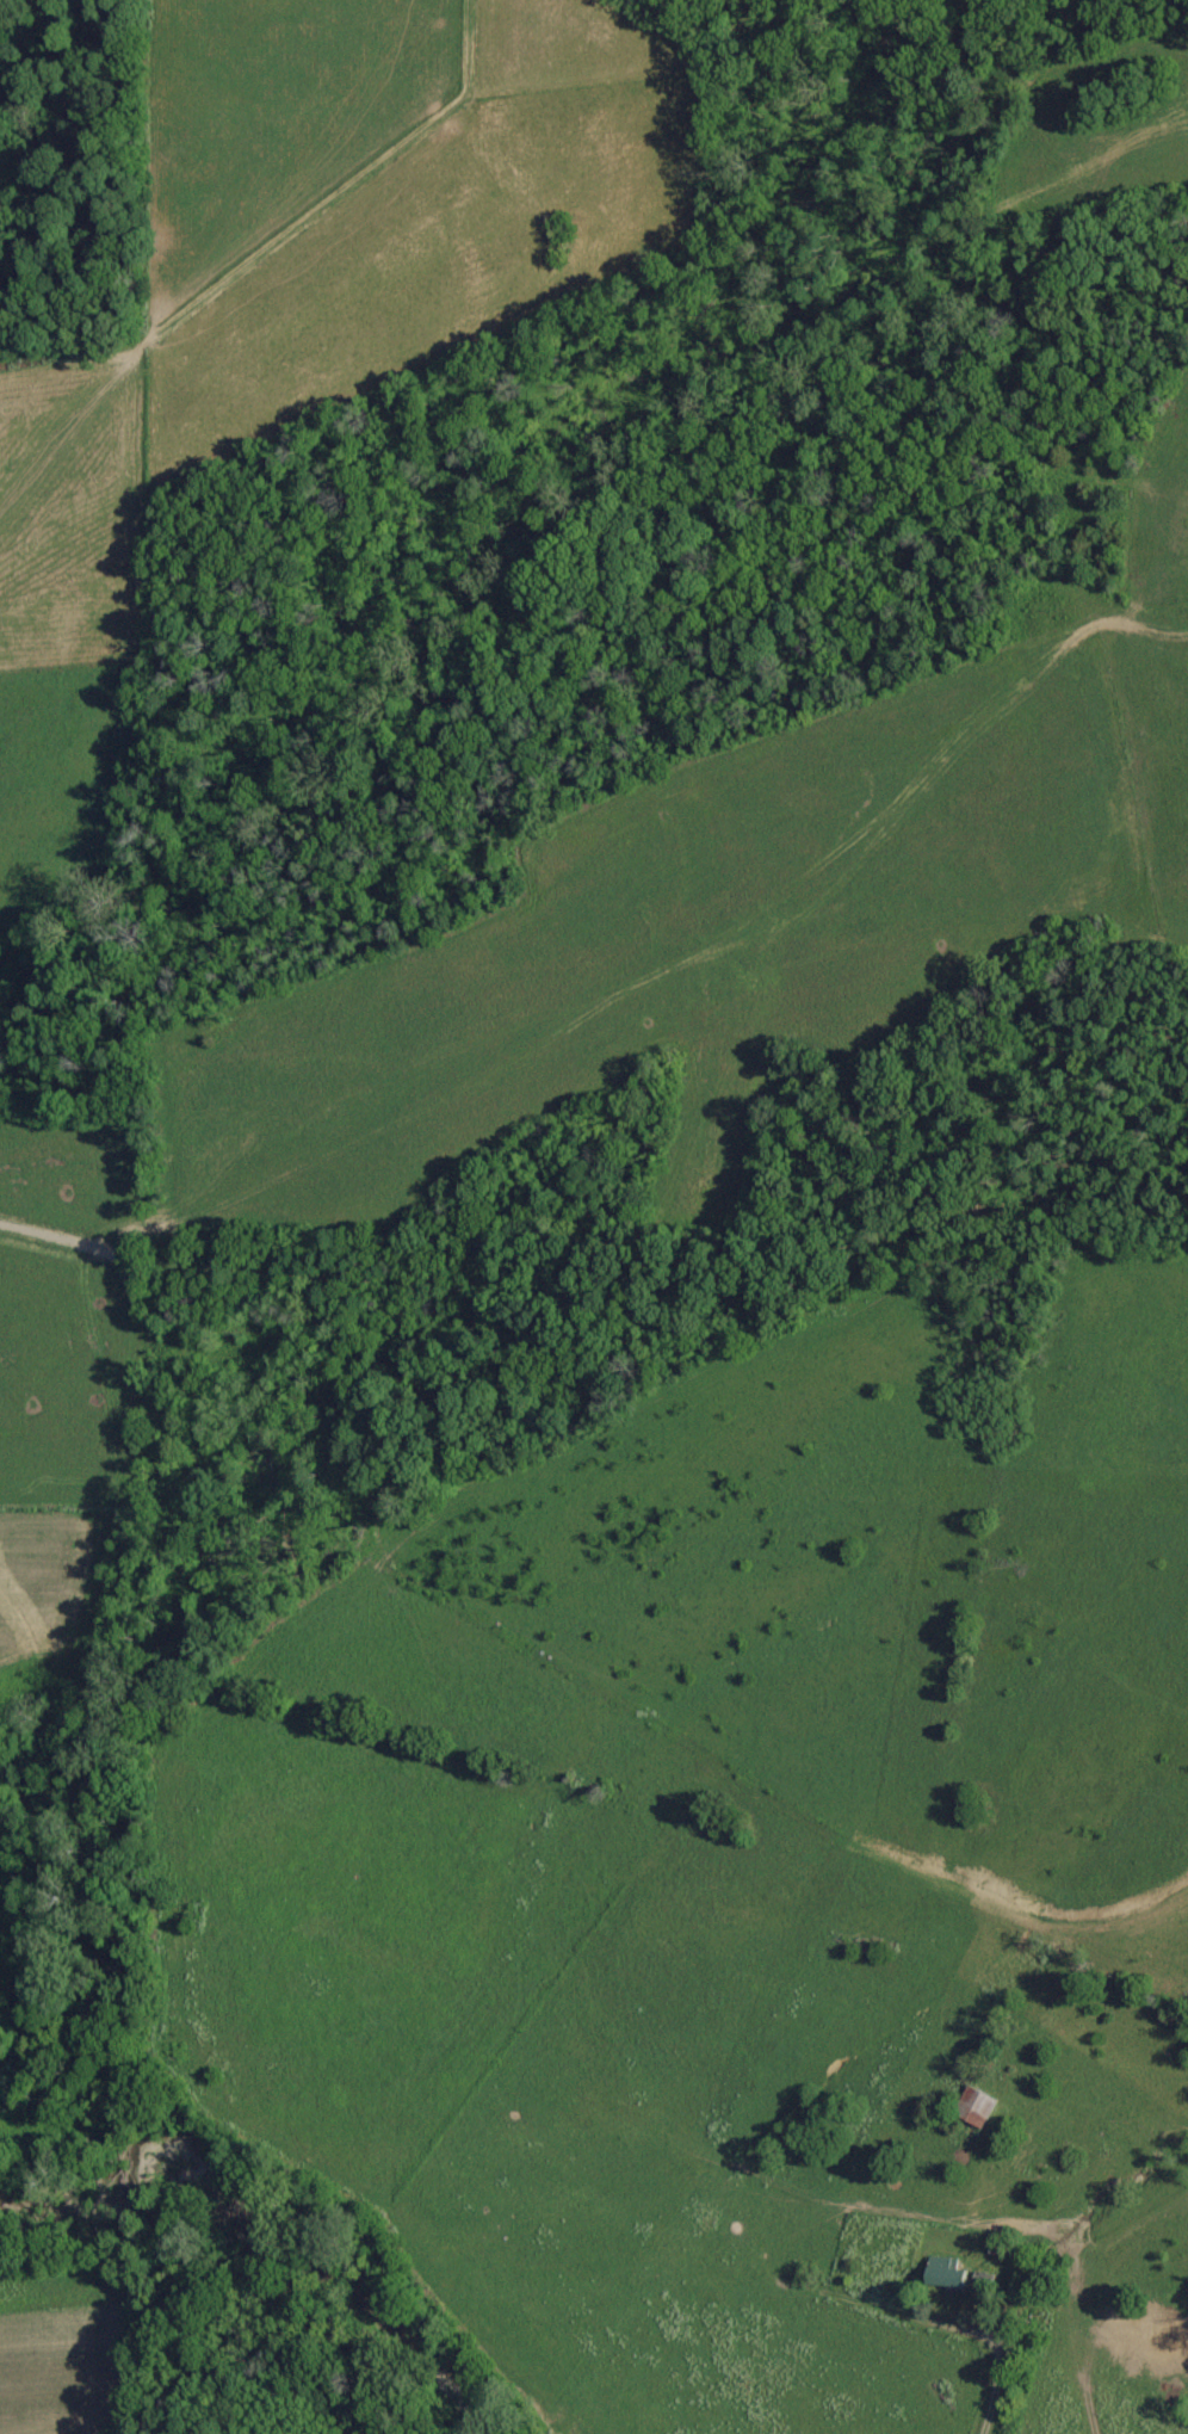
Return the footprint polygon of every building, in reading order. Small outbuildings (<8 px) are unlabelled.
[(960,2114),(988,2129),(1003,2100),(975,2085),(960,2114)] [(973,2289),(976,2271),(936,2266),(937,2259),(934,2259),(931,2283),(973,2289)]
